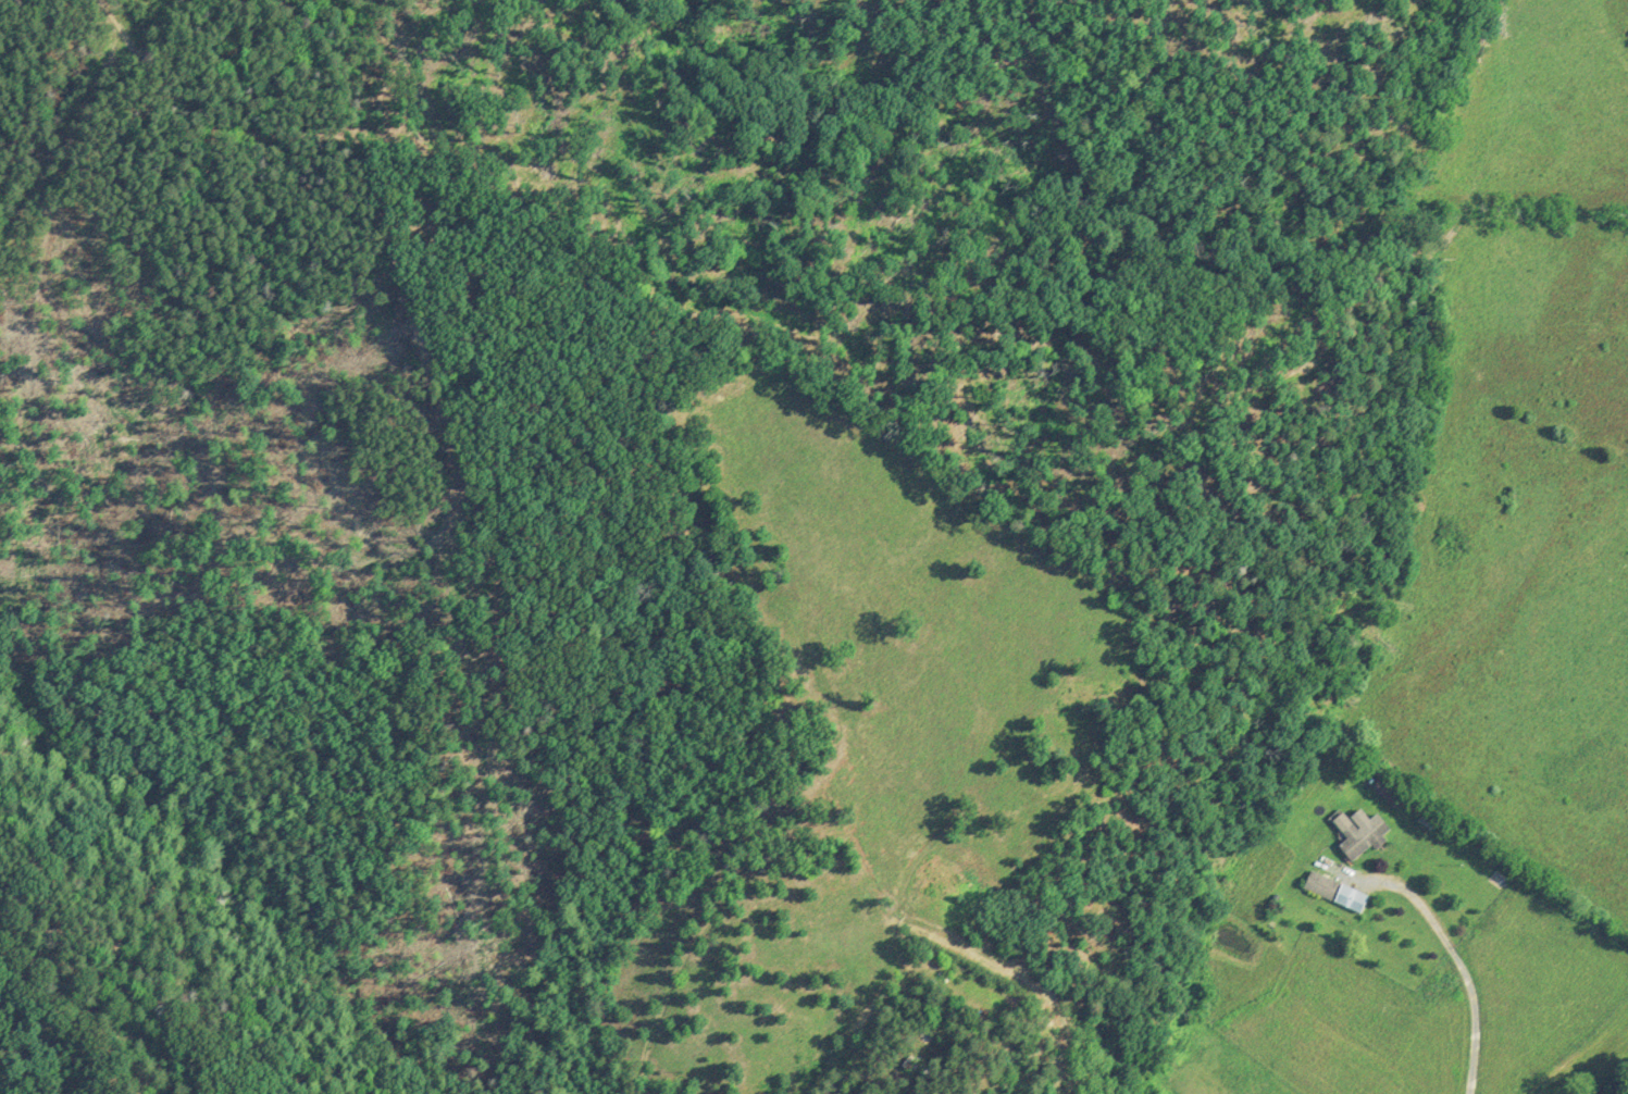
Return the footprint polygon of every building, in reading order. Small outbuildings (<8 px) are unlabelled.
[(1389,830),(1376,813),(1368,819),(1360,808),(1347,818),(1342,812),(1332,820),(1346,839),(1338,845),(1351,862),(1383,838),(1381,836),(1389,830)] [(1330,901),(1338,883),(1311,870),(1302,888),(1330,901)] [(1360,914),(1367,896),(1340,885),(1332,903),(1360,914)]
